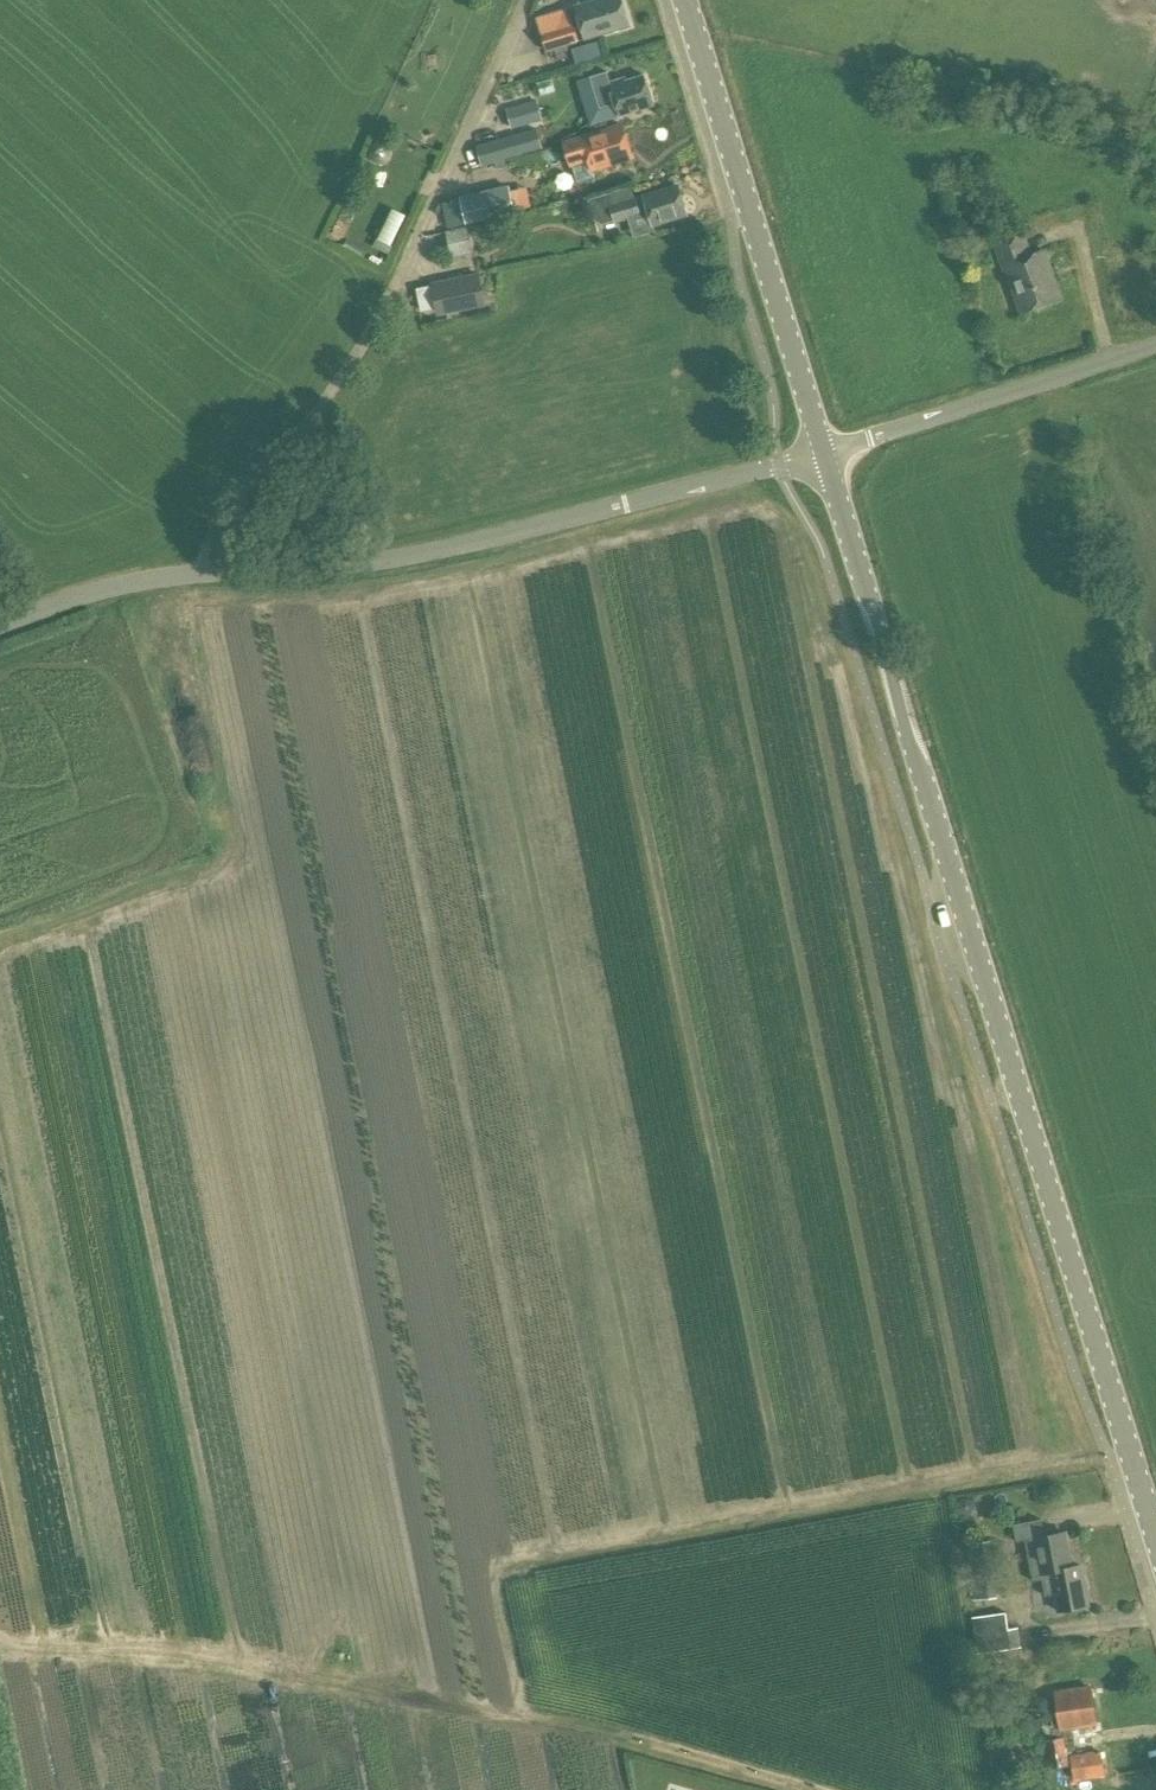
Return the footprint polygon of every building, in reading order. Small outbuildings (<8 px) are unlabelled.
[(631,24),(624,0),(594,0),(575,6),(585,38),(631,24)] [(546,51),(578,42),(573,23),(541,32),(546,51)] [(604,38),(578,45),(582,60),(608,53),(604,38)] [(654,104),(645,75),(626,80),(625,77),(600,85),(605,99),(614,96),(620,114),(654,104)] [(513,129),(541,121),(535,100),(507,108),(513,129)] [(578,183),(595,178),(592,169),(633,156),(623,124),(622,125),(608,129),(566,142),(573,165),(571,165),(578,183)] [(482,166),(531,152),(525,131),(476,145),(482,166)] [(466,224),(515,214),(509,186),(460,196),(466,224)] [(686,214),(679,187),(635,199),(632,188),(589,200),(595,221),(600,224),(614,220),(615,223),(640,216),(638,206),(647,204),(652,223),(686,214)] [(398,205),(386,236),(400,241),(411,210),(398,205)] [(451,257),(473,252),(468,227),(446,232),(451,257)] [(1032,256),(1025,235),(998,244),(1007,269),(1009,268),(1024,311),(1062,298),(1046,251),(1032,256)] [(437,316),(486,306),(479,272),(430,283),(437,316)] [(1066,1532),(1035,1537),(1037,1548),(1028,1549),(1033,1580),(1035,1580),(1052,1577),(1058,1610),(1088,1605),(1081,1565),(1072,1567),(1066,1532)] [(974,1600),(997,1597),(991,1542),(967,1544),(974,1600)] [(1009,1629),(1006,1613),(973,1618),(978,1654),(1021,1647),(1018,1627),(1009,1629)] [(1048,1768),(1069,1765),(1067,1751),(1076,1749),(1072,1726),(1096,1722),(1091,1688),(1057,1694),(1062,1723),(1042,1726),(1048,1768)] [(1074,1781),(1104,1777),(1100,1751),(1071,1755),(1074,1781)] [(1025,1770),(1024,1754),(1003,1755),(1003,1764),(1008,1764),(1008,1771),(1025,1770)]
